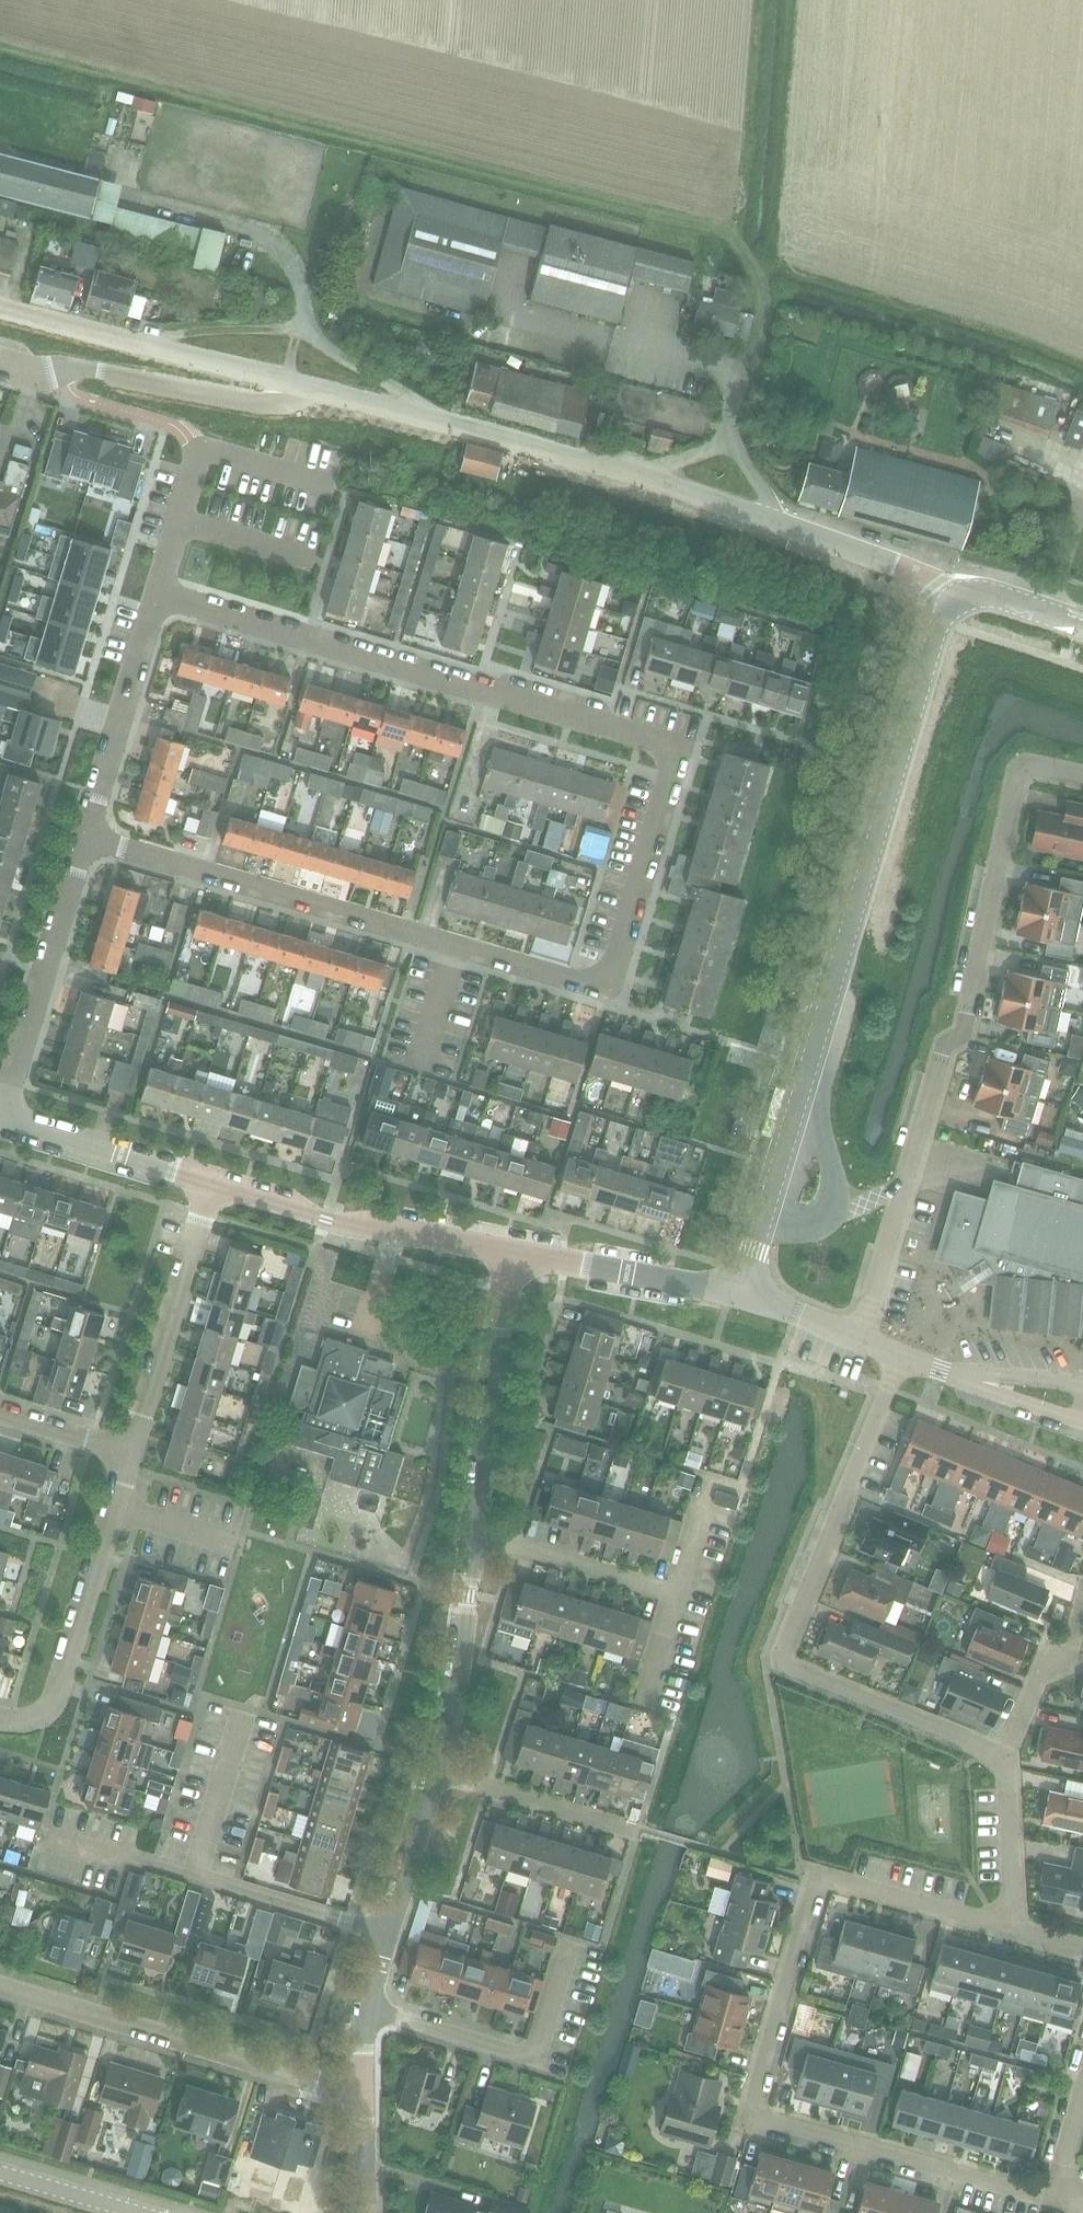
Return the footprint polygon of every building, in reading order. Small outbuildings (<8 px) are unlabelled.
[(115,99),(114,103),(130,107),(132,98),(117,93),(115,99)] [(93,218),(103,180),(104,179),(104,178),(8,153),(0,151),(0,194),(93,218)] [(484,314),(502,249),(542,259),(531,298),(619,322),(625,299),(632,275),(688,291),(696,262),(551,222),(550,227),(401,186),(374,284),(484,314)] [(0,197),(0,213),(14,217),(18,202),(0,197)] [(112,223),(110,231),(119,234),(197,254),(194,266),(216,271),(227,232),(204,226),(203,228),(173,220),(119,206),(118,206),(117,206),(116,209),(112,223)] [(7,287),(19,242),(6,239),(0,237),(0,285),(7,287)] [(227,237),(221,258),(231,261),(237,239),(227,237)] [(70,263),(95,270),(102,247),(77,240),(70,263)] [(42,264),(33,294),(71,304),(80,274),(42,264)] [(98,267),(87,304),(128,316),(139,279),(98,267)] [(689,296),(688,297),(701,300),(705,283),(693,280),(689,296)] [(717,286),(713,303),(701,300),(695,326),(734,336),(745,293),(717,286)] [(518,371),(478,359),(466,400),(492,407),(491,411),(556,430),(579,436),(595,381),(577,376),(574,387),(525,373),(526,368),(519,366),(518,371)] [(992,409),(994,409),(991,415),(1050,435),(1061,402),(1002,381),(992,409)] [(1079,407),(1066,442),(1082,448),(1082,409),(1079,407)] [(813,427),(804,424),(802,433),(811,436),(813,427)] [(671,432),(654,427),(649,448),(666,452),(671,432)] [(56,436),(45,474),(63,479),(65,473),(90,480),(103,437),(75,429),(71,441),(56,436)] [(981,433),(973,453),(989,459),(998,463),(1006,443),(981,433)] [(838,465),(845,439),(826,434),(819,461),(838,465)] [(103,437),(90,480),(116,488),(114,495),(133,500),(143,465),(145,466),(148,457),(130,451),(131,446),(117,442),(103,437)] [(16,443),(12,455),(13,455),(29,460),(33,447),(16,442),(16,443)] [(497,478),(500,467),(504,452),(468,442),(461,468),(497,478)] [(841,510),(840,514),(962,547),(980,479),(858,446),(850,472),(811,461),(801,499),(841,510)] [(10,536),(30,465),(11,460),(5,481),(0,480),(0,533),(10,536)] [(360,500),(352,528),(385,538),(393,510),(360,500)] [(29,517),(29,519),(38,522),(41,509),(41,508),(35,507),(32,506),(29,517)] [(401,515),(420,520),(421,518),(431,520),(432,514),(431,514),(403,506),(401,515)] [(420,520),(415,536),(412,546),(422,549),(431,520),(421,518),(420,520)] [(119,519),(111,544),(124,548),(132,523),(119,519)] [(438,523),(429,551),(439,554),(447,525),(438,523)] [(352,528),(344,555),(377,565),(385,538),(352,528)] [(22,532),(19,545),(29,547),(32,534),(22,532)] [(61,533),(55,554),(67,557),(87,563),(106,569),(112,548),(91,542),(73,537),(61,533)] [(476,534),(467,562),(500,572),(508,543),(476,534)] [(410,554),(404,573),(414,576),(422,549),(412,546),(399,542),(397,550),(410,554)] [(19,545),(15,557),(25,560),(29,547),(19,545)] [(429,551),(421,578),(431,581),(439,554),(429,551)] [(55,554),(49,574),(61,578),(80,584),(100,589),(106,569),(87,563),(67,557),(55,554)] [(344,555),(336,583),(369,592),(377,565),(344,555)] [(562,574),(558,588),(557,593),(595,604),(602,581),(563,569),(564,565),(550,561),(547,570),(562,574)] [(467,562),(459,590),(492,599),(500,572),(467,562)] [(15,573),(11,586),(21,589),(24,576),(15,573)] [(404,573),(396,600),(397,600),(406,603),(414,576),(404,573)] [(61,578),(55,599),(94,610),(100,589),(80,584),(61,578)] [(421,578),(413,604),(423,607),(431,581),(421,578)] [(361,619),(369,592),(336,583),(328,610),(361,619)] [(551,611),(550,615),(589,627),(595,604),(557,593),(558,588),(543,584),(540,593),(556,597),(551,611)] [(11,586),(8,599),(17,602),(21,589),(11,586)] [(459,590),(451,616),(484,625),(492,599),(459,590)] [(43,595),(36,616),(48,619),(88,631),(94,610),(55,599),(43,595)] [(625,599),(621,613),(634,617),(638,603),(625,599)] [(388,628),(398,631),(406,603),(397,600),(396,600),(388,628)] [(413,604),(405,633),(415,636),(423,607),(413,604)] [(549,620),(545,634),(543,638),(582,649),(589,627),(550,615),(551,611),(536,607),(534,615),(549,620)] [(740,628),(745,613),(732,609),(727,624),(740,628)] [(0,623),(0,627),(9,629),(12,616),(3,614),(0,623)] [(646,615),(635,653),(649,657),(645,668),(671,675),(681,643),(677,642),(681,626),(668,622),(646,615)] [(451,616),(443,643),(476,653),(484,625),(451,616)] [(48,619),(42,640),(57,645),(81,652),(88,631),(48,619)] [(800,628),(784,623),(781,635),(796,639),(800,628)] [(681,643),(671,675),(698,683),(708,650),(703,649),(703,648),(690,644),(694,629),(681,626),(677,642),(681,643)] [(5,642),(9,629),(0,627),(0,641),(5,642)] [(575,673),(582,649),(543,638),(545,634),(530,629),(527,638),(542,643),(536,661),(575,673)] [(805,630),(802,642),(820,648),(823,636),(805,630)] [(708,650),(698,683),(724,691),(734,657),(729,656),(716,652),(720,637),(707,633),(703,648),(703,649),(708,650)] [(37,640),(30,665),(72,677),(79,652),(37,640)] [(734,657),(724,691),(749,698),(759,665),(755,664),(741,660),(746,645),(733,641),(729,656),(734,657)] [(178,672),(174,686),(181,688),(194,691),(192,698),(190,704),(188,709),(197,711),(203,713),(208,696),(207,696),(204,695),(202,694),(201,694),(200,693),(204,680),(205,680),(212,655),(187,648),(185,647),(182,660),(178,672)] [(759,665),(749,698),(775,706),(785,673),(782,672),(772,669),(776,654),(759,649),(755,664),(759,665)] [(212,655),(205,680),(206,680),(230,687),(237,663),(214,656),(212,655)] [(785,673),(775,706),(802,714),(812,681),(794,675),(798,660),(786,657),(782,672),(785,673)] [(4,756),(30,763),(35,746),(50,751),(59,721),(26,711),(37,673),(0,663),(0,718),(3,719),(4,717),(17,721),(11,740),(9,739),(4,756)] [(237,663),(230,687),(231,688),(233,688),(257,695),(264,671),(242,664),(239,663),(237,663)] [(602,665),(595,687),(599,688),(612,692),(619,670),(602,665)] [(258,696),(255,708),(256,709),(264,711),(268,698),(269,699),(285,703),(292,679),(268,672),(266,671),(264,671),(257,695),(258,696)] [(300,709),(295,725),(309,729),(314,713),(327,717),(334,690),(308,682),(300,708),(300,709)] [(334,690),(327,717),(352,724),(360,698),(334,690)] [(360,698),(352,724),(353,724),(379,732),(387,706),(361,698),(360,698)] [(168,706),(164,720),(183,726),(188,712),(175,708),(172,707),(168,706)] [(380,732),(377,743),(403,750),(406,740),(414,713),(387,706),(379,732),(380,732)] [(188,712),(183,726),(190,729),(192,729),(197,731),(203,713),(197,711),(188,709),(188,712)] [(414,713),(406,740),(431,747),(432,748),(440,721),(414,713)] [(432,748),(429,758),(432,759),(440,761),(443,751),(445,751),(459,756),(467,729),(442,722),(440,721),(432,748)] [(226,739),(226,740),(242,745),(246,730),(230,725),(226,739)] [(246,730),(242,745),(248,746),(260,750),(262,742),(264,735),(253,732),(246,730)] [(159,735),(152,760),(178,768),(186,743),(159,735)] [(299,746),(294,760),(312,765),(316,751),(299,746)] [(495,747),(483,785),(509,792),(505,804),(505,805),(512,807),(516,808),(519,796),(514,794),(525,756),(495,747)] [(348,776),(365,781),(373,755),(357,750),(354,762),(352,761),(348,776)] [(316,751),(312,765),(329,770),(334,756),(316,751)] [(721,769),(718,779),(762,793),(770,765),(760,762),(758,761),(752,759),(726,752),(723,763),(722,766),(721,769)] [(268,788),(272,776),(276,761),(259,756),(246,753),(238,779),(268,788)] [(373,755),(365,781),(382,786),(386,771),(370,766),(373,755)] [(525,756),(514,794),(519,796),(540,802),(537,814),(547,817),(551,805),(544,803),(556,765),(525,756)] [(152,760),(143,789),(169,798),(169,797),(177,799),(180,789),(172,787),(178,768),(152,760)] [(276,761),(272,776),(290,781),(294,766),(276,761)] [(556,765),(544,803),(551,805),(569,810),(565,823),(568,824),(575,826),(579,813),(575,812),(587,774),(556,765)] [(192,773),(189,781),(194,783),(208,787),(210,778),(212,772),(194,767),(192,773)] [(312,772),(307,786),(323,791),(328,776),(312,771),(312,772)] [(9,772),(1,799),(34,809),(42,782),(9,772)] [(210,778),(208,787),(211,788),(216,789),(224,792),(225,792),(228,784),(229,778),(212,772),(210,778)] [(587,774),(575,812),(579,813),(604,821),(616,782),(587,774)] [(328,776),(323,791),(329,792),(342,796),(343,795),(346,783),(347,782),(333,778),(328,776)] [(405,777),(400,791),(418,796),(422,782),(405,777)] [(709,808),(709,809),(753,822),(762,793),(718,779),(714,792),(714,793),(713,795),(712,798),(712,799),(709,808)] [(422,782),(418,796),(434,801),(438,787),(425,783),(422,782)] [(364,790),(361,802),(378,807),(382,792),(365,787),(364,790)] [(135,815),(162,823),(169,798),(143,789),(135,815)] [(382,792),(378,807),(404,814),(408,800),(382,792)] [(0,804),(0,831),(25,839),(34,809),(1,799),(0,804)] [(408,800),(404,814),(429,822),(434,807),(408,800)] [(1033,846),(1082,857),(1082,856),(1082,804),(1070,801),(1067,817),(1041,811),(1033,846)] [(499,802),(495,815),(507,819),(508,819),(512,807),(505,805),(505,804),(499,802)] [(197,833),(211,837),(218,811),(205,807),(197,833)] [(376,808),(373,821),(390,826),(394,813),(376,808)] [(703,828),(700,839),(744,852),(745,851),(753,822),(709,809),(706,821),(705,821),(705,824),(704,824),(704,827),(703,828)] [(537,814),(533,827),(543,830),(547,817),(537,814)] [(232,815),(224,841),(250,848),(258,822),(232,815)] [(508,820),(503,835),(519,840),(524,825),(508,820)] [(258,822),(250,848),(274,856),(281,829),(258,822)] [(456,858),(463,832),(448,828),(441,853),(456,858)] [(281,829),(274,856),(308,865),(313,839),(281,829)] [(17,865),(25,839),(0,831),(0,860),(17,865)] [(313,839),(308,865),(331,872),(338,846),(313,839)] [(695,857),(691,870),(722,878),(735,882),(744,852),(700,839),(697,849),(696,853),(695,856),(695,857)] [(338,846),(331,872),(356,880),(363,853),(338,846)] [(528,849),(524,860),(530,862),(530,864),(537,866),(541,853),(528,849)] [(670,868),(668,875),(673,876),(668,892),(690,898),(691,895),(697,897),(700,885),(719,890),(722,878),(691,870),(695,857),(679,852),(676,864),(672,863),(670,868)] [(363,853),(356,880),(383,888),(389,861),(363,853)] [(520,859),(516,872),(526,875),(530,864),(530,862),(524,860),(520,859)] [(10,890),(17,865),(0,860),(0,887),(10,890)] [(389,861),(383,888),(409,895),(417,869),(389,861)] [(459,869),(448,908),(479,917),(483,918),(494,879),(498,867),(488,864),(484,876),(459,869)] [(523,887),(511,926),(537,934),(548,895),(554,897),(555,896),(558,886),(564,888),(565,883),(576,886),(579,876),(568,873),(552,868),(544,894),(523,887)] [(494,879),(483,918),(506,925),(511,926),(523,887),(526,875),(516,872),(512,884),(494,879)] [(1021,907),(1081,920),(1082,910),(1082,880),(1063,876),(1060,889),(1028,882),(1027,888),(1025,888),(1021,907)] [(115,883),(107,909),(134,917),(141,891),(119,885),(115,883)] [(693,908),(691,914),(736,927),(736,924),(744,898),(719,890),(700,885),(697,897),(693,908)] [(1,920),(10,890),(0,887),(0,920),(1,920)] [(548,895),(537,934),(538,934),(568,943),(579,904),(554,897),(548,895)] [(167,927),(180,931),(188,905),(175,901),(167,927)] [(1019,927),(1018,933),(1049,940),(1046,953),(1073,959),(1081,920),(1021,907),(1017,927),(1019,927)] [(107,909),(99,936),(119,943),(125,944),(134,917),(107,909)] [(194,935),(220,943),(227,917),(201,909),(194,935)] [(686,931),(683,944),(727,957),(727,955),(736,927),(691,914),(688,927),(686,931)] [(227,917),(220,943),(245,950),(253,924),(227,917)] [(253,924),(245,950),(273,958),(280,932),(253,924)] [(280,932),(273,958),(300,966),(308,940),(280,932)] [(99,936),(91,963),(117,971),(119,964),(122,955),(125,944),(119,943),(99,936)] [(308,940),(300,966),(312,969),(307,986),(321,990),(326,974),(327,974),(334,948),(308,940)] [(138,948),(136,955),(153,960),(157,946),(140,941),(138,948)] [(678,960),(674,972),(719,985),(719,984),(727,957),(683,944),(679,956),(678,960)] [(157,946),(153,960),(171,966),(175,951),(157,946)] [(334,948),(327,974),(354,982),(362,956),(334,948)] [(362,956),(354,982),(379,990),(387,963),(362,956)] [(1007,975),(1002,995),(1062,1008),(1071,969),(1044,963),(1041,977),(1010,970),(1009,976),(1007,975)] [(669,989),(665,1002),(678,1006),(690,1009),(691,1010),(696,1011),(700,1012),(710,1015),(719,985),(674,972),(671,985),(669,989)] [(149,1008),(141,1035),(150,1038),(165,986),(142,979),(135,1004),(149,1008)] [(190,982),(186,995),(203,1001),(208,987),(190,982)] [(225,992),(208,987),(203,1001),(221,1006),(225,992)] [(83,990),(75,1017),(107,1026),(116,999),(83,990)] [(1031,1027),(1028,1041),(1054,1046),(1062,1008),(1002,995),(998,1015),(1000,1015),(999,1021),(1031,1027)] [(243,997),(239,1012),(256,1017),(260,1003),(243,997)] [(497,1014),(485,1053),(509,1060),(520,1021),(516,1020),(502,1016),(506,1000),(498,998),(493,1013),(497,1014)] [(170,1001),(167,1011),(195,1019),(198,1009),(170,1001)] [(260,1003),(256,1017),(274,1022),(278,1008),(260,1003)] [(520,1021),(509,1060),(510,1060),(529,1066),(532,1066),(543,1029),(538,1027),(524,1023),(529,1007),(520,1005),(516,1020),(520,1021)] [(198,1009),(195,1019),(196,1020),(196,1019),(216,1025),(212,1036),(219,1038),(223,1027),(225,1017),(198,1009)] [(543,1029),(532,1066),(554,1073),(565,1035),(561,1033),(547,1029),(552,1014),(543,1011),(538,1027),(543,1029)] [(291,1027),(309,1033),(311,1029),(314,1018),(296,1012),(291,1027)] [(75,1017),(67,1044),(99,1054),(107,1026),(75,1017)] [(225,1017),(223,1027),(245,1033),(250,1035),(253,1025),(225,1017)] [(311,1029),(309,1033),(326,1038),(327,1038),(331,1023),(314,1018),(311,1029)] [(565,1035),(554,1073),(577,1080),(588,1041),(570,1036),(575,1021),(565,1018),(561,1033),(565,1035)] [(601,1032),(590,1070),(613,1077),(624,1039),(629,1040),(633,1024),(624,1021),(620,1037),(601,1032)] [(253,1025),(250,1035),(277,1043),(280,1033),(253,1025)] [(339,1026),(335,1040),(361,1048),(365,1034),(352,1030),(339,1026)] [(624,1039),(613,1077),(636,1084),(647,1045),(652,1047),(656,1031),(647,1028),(642,1044),(629,1040),(624,1039)] [(280,1033),(277,1043),(305,1051),(308,1041),(280,1033)] [(377,1038),(365,1034),(361,1048),(373,1051),(377,1038)] [(141,1035),(133,1064),(142,1066),(150,1038),(141,1035)] [(647,1045),(636,1084),(660,1091),(671,1052),(674,1053),(678,1038),(669,1035),(665,1050),(652,1047),(647,1045)] [(308,1041),(305,1051),(332,1059),(334,1049),(308,1041)] [(671,1052),(660,1091),(682,1097),(691,1065),(695,1066),(701,1044),(692,1042),(688,1057),(674,1053),(671,1052)] [(58,1072),(91,1082),(99,1054),(67,1044),(58,1072)] [(1068,1055),(1082,1058),(1082,1050),(1082,1047),(1070,1044),(1068,1055)] [(332,1059),(330,1066),(354,1074),(359,1057),(334,1049),(332,1059)] [(988,1058),(981,1080),(1040,1098),(1051,1060),(1025,1052),(1021,1065),(991,1056),(990,1059),(988,1058)] [(152,1065),(142,1098),(169,1106),(179,1073),(184,1060),(170,1055),(166,1069),(152,1065)] [(1063,1055),(1058,1072),(1075,1077),(1080,1060),(1063,1055)] [(109,1087),(134,1094),(142,1066),(133,1064),(117,1059),(109,1087)] [(364,1142),(389,1149),(399,1118),(396,1117),(401,1101),(404,1102),(404,1101),(388,1097),(397,1068),(380,1063),(371,1092),(375,1093),(370,1109),(373,1111),(364,1142)] [(179,1073),(169,1106),(196,1114),(209,1071),(198,1068),(195,1078),(179,1073)] [(476,1068),(471,1085),(485,1089),(490,1072),(476,1068)] [(209,1071),(196,1114),(224,1123),(234,1090),(207,1082),(210,1072),(209,1071)] [(266,1080),(263,1092),(272,1095),(276,1083),(266,1080)] [(1028,1136),(1040,1098),(981,1080),(974,1101),(976,1102),(975,1105),(1006,1115),(1002,1128),(1028,1136)] [(438,1081),(434,1094),(444,1098),(448,1084),(438,1081)] [(499,1081),(496,1093),(508,1096),(512,1085),(499,1081)] [(1072,1098),(1082,1105),(1082,1088),(1080,1086),(1072,1098)] [(464,1089),(459,1104),(460,1105),(467,1107),(468,1107),(473,1092),(464,1089)] [(234,1090),(224,1123),(251,1131),(261,1098),(234,1090)] [(315,1114),(306,1147),(338,1156),(353,1107),(331,1100),(332,1097),(325,1095),(324,1098),(320,1097),(315,1114)] [(261,1098),(251,1131),(279,1139),(288,1106),(261,1098)] [(399,1118),(389,1149),(416,1157),(425,1126),(422,1125),(427,1109),(430,1110),(431,1109),(404,1101),(404,1102),(401,1101),(396,1117),(399,1118)] [(288,1106),(279,1139),(306,1147),(315,1115),(304,1111),(288,1106)] [(731,1134),(744,1138),(752,1112),(738,1108),(731,1134)] [(425,1126),(416,1157),(442,1165),(451,1134),(447,1133),(448,1131),(434,1127),(439,1112),(431,1109),(430,1110),(427,1109),(422,1125),(425,1126)] [(530,1110),(526,1121),(539,1125),(543,1113),(530,1110)] [(451,1134),(442,1165),(468,1173),(478,1142),(474,1140),(478,1124),(482,1126),(482,1125),(453,1116),(448,1131),(447,1133),(451,1134)] [(554,1117),(549,1134),(565,1139),(571,1122),(554,1117)] [(478,1142),(468,1173),(494,1181),(503,1149),(500,1148),(500,1147),(486,1143),(491,1127),(482,1125),(482,1126),(478,1124),(474,1140),(478,1142)] [(576,1124),(571,1138),(572,1139),(584,1142),(588,1128),(576,1124)] [(624,1154),(620,1170),(620,1171),(623,1171),(613,1203),(639,1211),(649,1179),(646,1178),(650,1162),(637,1158),(642,1143),(646,1129),(638,1127),(629,1156),(624,1154)] [(1039,1130),(1036,1142),(1052,1147),(1055,1135),(1039,1130)] [(503,1149),(494,1181),(520,1188),(529,1157),(526,1156),(530,1140),(534,1141),(534,1140),(505,1132),(500,1147),(500,1148),(503,1149)] [(649,1179),(639,1211),(666,1219),(668,1210),(673,1211),(675,1212),(688,1216),(689,1216),(694,1199),(693,1199),(680,1195),(678,1194),(673,1193),(675,1186),(660,1182),(665,1167),(667,1160),(683,1165),(689,1143),(662,1135),(658,1146),(653,1163),(650,1162),(646,1178),(649,1179)] [(1058,1151),(1082,1157),(1082,1140),(1064,1135),(1063,1135),(1058,1151)] [(561,1188),(587,1195),(597,1164),(593,1163),(594,1162),(579,1157),(584,1142),(572,1139),(567,1155),(571,1156),(561,1188)] [(529,1157),(520,1188),(546,1196),(556,1164),(538,1158),(543,1143),(534,1140),(534,1141),(530,1140),(526,1156),(529,1157)] [(597,1164),(587,1195),(613,1203),(623,1171),(620,1171),(620,1170),(605,1165),(610,1150),(598,1146),(594,1162),(593,1163),(597,1164)] [(939,1251),(948,1254),(974,1261),(978,1262),(982,1269),(987,1275),(996,1276),(992,1316),(1020,1319),(1052,1322),(1081,1325),(1082,1310),(1082,1179),(1015,1160),(1012,1173),(1008,1184),(996,1181),(989,1206),(955,1196),(943,1240),(939,1251)] [(16,1215),(26,1182),(0,1174),(0,1210),(16,1215)] [(26,1182),(16,1215),(32,1220),(28,1233),(39,1236),(43,1223),(53,1190),(26,1182)] [(53,1190),(43,1223),(70,1231),(80,1198),(53,1190)] [(80,1198),(70,1231),(98,1240),(108,1207),(80,1198)] [(231,1244),(223,1273),(256,1282),(264,1254),(231,1244)] [(0,1267),(0,1268),(27,1276),(30,1267),(2,1259),(0,1267)] [(294,1264),(286,1291),(296,1295),(304,1267),(299,1265),(294,1264)] [(30,1267),(27,1276),(54,1284),(57,1275),(30,1267)] [(211,1285),(207,1298),(215,1300),(247,1309),(256,1282),(223,1273),(218,1287),(211,1285)] [(57,1275),(54,1284),(81,1293),(84,1283),(57,1275)] [(19,1293),(22,1283),(0,1277),(0,1287),(19,1293)] [(34,1289),(27,1313),(37,1317),(45,1292),(34,1289)] [(286,1291),(278,1319),(288,1322),(296,1295),(286,1291)] [(215,1300),(206,1327),(239,1337),(244,1320),(253,1323),(257,1312),(247,1310),(247,1309),(215,1300)] [(54,1316),(51,1326),(64,1330),(97,1340),(105,1314),(73,1304),(68,1320),(54,1316)] [(586,1310),(576,1342),(575,1346),(614,1358),(621,1334),(625,1322),(586,1310)] [(27,1313),(18,1343),(26,1345),(26,1347),(28,1347),(37,1317),(27,1313)] [(278,1319),(269,1346),(279,1349),(288,1322),(278,1319)] [(206,1327),(198,1354),(231,1364),(239,1337),(206,1327)] [(64,1330),(56,1358),(56,1359),(88,1369),(97,1341),(64,1330)] [(300,1364),(289,1405),(298,1408),(305,1410),(295,1443),(336,1456),(333,1466),(331,1471),(360,1479),(359,1485),(383,1493),(392,1495),(405,1453),(388,1448),(408,1383),(390,1378),(395,1364),(396,1361),(369,1352),(370,1349),(328,1336),(318,1369),(310,1367),(300,1364)] [(574,1350),(570,1364),(569,1368),(608,1380),(614,1358),(575,1346),(576,1342),(561,1337),(559,1346),(574,1350)] [(10,1370),(4,1391),(10,1393),(16,1372),(27,1375),(31,1362),(34,1351),(28,1349),(28,1347),(26,1347),(26,1345),(18,1343),(10,1370)] [(269,1346),(261,1373),(271,1376),(279,1349),(269,1346)] [(659,1357),(653,1379),(649,1392),(656,1395),(656,1397),(678,1404),(691,1365),(695,1366),(695,1365),(700,1351),(691,1348),(686,1363),(668,1357),(667,1359),(659,1357)] [(198,1354),(190,1381),(222,1391),(231,1364),(198,1354)] [(640,1355),(637,1365),(647,1368),(650,1358),(640,1355)] [(691,1365),(678,1404),(701,1411),(713,1372),(717,1373),(717,1372),(722,1358),(714,1355),(709,1370),(695,1365),(695,1366),(691,1365)] [(80,1396),(88,1369),(56,1359),(56,1358),(50,1375),(42,1373),(35,1398),(61,1406),(65,1391),(80,1396)] [(552,1368),(567,1373),(563,1387),(562,1391),(601,1403),(608,1380),(569,1368),(570,1364),(555,1360),(552,1368)] [(713,1372),(701,1411),(724,1417),(736,1379),(740,1380),(740,1379),(744,1365),(736,1362),(732,1377),(717,1372),(717,1373),(713,1372)] [(261,1373),(253,1400),(263,1403),(271,1376),(261,1373)] [(639,1378),(636,1388),(646,1391),(649,1380),(639,1378)] [(724,1417),(724,1418),(747,1425),(750,1414),(759,1416),(768,1388),(759,1386),(759,1385),(740,1379),(740,1380),(736,1379),(724,1417)] [(190,1381),(182,1406),(215,1416),(222,1391),(190,1381)] [(594,1426),(601,1403),(562,1391),(563,1387),(548,1382),(545,1391),(560,1395),(554,1414),(594,1426)] [(630,1388),(625,1403),(641,1408),(645,1393),(630,1388)] [(253,1400),(245,1427),(255,1430),(263,1403),(253,1400)] [(182,1406),(173,1436),(206,1446),(215,1416),(182,1406)] [(918,1419),(890,1488),(901,1492),(910,1472),(912,1472),(914,1468),(926,1473),(945,1430),(918,1419)] [(245,1427),(236,1455),(246,1458),(255,1430),(245,1427)] [(940,1484),(932,1504),(926,1502),(922,1514),(939,1521),(970,1440),(945,1430),(926,1473),(940,1478),(938,1483),(940,1484)] [(165,1463),(198,1473),(206,1446),(173,1436),(165,1463)] [(559,1436),(555,1449),(571,1454),(575,1440),(559,1436)] [(970,1440),(939,1521),(953,1527),(957,1515),(952,1513),(961,1492),(963,1493),(965,1489),(978,1494),(994,1450),(970,1440)] [(593,1443),(589,1457),(601,1461),(605,1447),(593,1443)] [(5,1523),(15,1491),(10,1489),(20,1456),(0,1450),(0,1486),(3,1487),(0,1498),(0,1521),(5,1523)] [(994,1450),(978,1494),(991,1499),(989,1504),(991,1505),(983,1525),(994,1530),(1019,1460),(994,1450)] [(617,1451),(613,1463),(626,1467),(630,1455),(617,1451)] [(685,1463),(685,1464),(699,1468),(699,1467),(703,1455),(701,1455),(690,1451),(689,1451),(685,1463)] [(714,1451),(707,1470),(722,1475),(728,1455),(714,1451)] [(228,1482),(238,1485),(246,1458),(236,1455),(228,1482)] [(15,1491),(31,1496),(25,1514),(37,1518),(39,1510),(44,1512),(47,1499),(52,1500),(60,1472),(47,1468),(48,1465),(20,1456),(10,1489),(15,1491)] [(1019,1460),(994,1530),(1003,1534),(1012,1513),(1014,1514),(1016,1509),(1029,1515),(1047,1471),(1019,1460)] [(681,1471),(677,1485),(691,1489),(695,1475),(681,1471)] [(1047,1471),(1029,1515),(1042,1520),(1040,1525),(1042,1526),(1034,1546),(1045,1551),(1073,1482),(1047,1471)] [(532,1516),(564,1526),(568,1527),(580,1488),(557,1481),(554,1491),(541,1487),(532,1516)] [(1045,1551),(1055,1555),(1063,1534),(1065,1535),(1067,1530),(1081,1536),(1082,1531),(1082,1486),(1073,1482),(1045,1551)] [(564,1526),(559,1540),(568,1543),(572,1528),(586,1533),(591,1534),(602,1494),(580,1488),(568,1527),(564,1526)] [(740,1496),(718,1490),(714,1502),(737,1509),(740,1496)] [(591,1534),(586,1533),(582,1547),(590,1550),(595,1535),(609,1540),(609,1539),(613,1540),(625,1501),(602,1494),(591,1534)] [(310,1495),(304,1514),(301,1524),(310,1527),(314,1528),(323,1499),(310,1495)] [(609,1539),(609,1540),(604,1554),(613,1557),(618,1542),(632,1547),(632,1546),(636,1548),(648,1508),(625,1501),(613,1540),(609,1539)] [(636,1548),(632,1546),(627,1561),(636,1564),(640,1549),(671,1558),(683,1520),(671,1516),(671,1515),(648,1508),(636,1548)] [(5,1523),(5,1524),(11,1526),(11,1525),(12,1521),(15,1512),(9,1510),(5,1523)] [(900,1562),(906,1546),(918,1551),(923,1540),(924,1541),(930,1528),(893,1513),(888,1525),(874,1519),(863,1547),(900,1562)] [(301,1524),(298,1536),(307,1539),(310,1527),(301,1524)] [(975,1524),(968,1540),(985,1547),(992,1531),(975,1524)] [(993,1531),(986,1549),(996,1552),(1003,1555),(1011,1538),(993,1531)] [(2,1577),(9,1553),(0,1550),(0,1576),(2,1577)] [(1055,1559),(1053,1564),(1070,1571),(1072,1565),(1075,1558),(1075,1557),(1058,1551),(1057,1552),(1055,1559)] [(999,1569),(988,1595),(1037,1616),(1040,1608),(1044,1607),(1049,1595),(1047,1592),(1048,1589),(1022,1578),(1027,1565),(1003,1555),(996,1552),(991,1566),(999,1569)] [(880,1567),(875,1579),(852,1570),(839,1600),(883,1618),(886,1619),(894,1599),(905,1603),(914,1581),(880,1567)] [(140,1576),(133,1600),(169,1611),(183,1615),(186,1606),(172,1602),(176,1588),(186,1591),(190,1577),(160,1568),(156,1581),(140,1576)] [(514,1578),(499,1628),(534,1638),(537,1628),(549,1588),(553,1589),(557,1575),(549,1572),(545,1587),(526,1581),(526,1582),(514,1578)] [(312,1575),(308,1588),(319,1592),(323,1579),(312,1575)] [(341,1589),(339,1598),(389,1613),(396,1589),(358,1578),(354,1592),(341,1589)] [(549,1588),(537,1628),(559,1634),(571,1596),(575,1597),(576,1596),(580,1582),(572,1579),(567,1594),(553,1589),(549,1588)] [(950,1579),(945,1590),(959,1596),(964,1585),(950,1579)] [(571,1596),(559,1634),(582,1641),(594,1602),(598,1604),(599,1603),(598,1603),(603,1588),(594,1586),(590,1600),(576,1596),(575,1597),(571,1596)] [(319,1592),(308,1588),(295,1634),(306,1637),(312,1615),(314,1616),(317,1605),(315,1605),(319,1592)] [(594,1602),(582,1641),(605,1648),(617,1610),(621,1611),(621,1610),(625,1595),(617,1593),(612,1607),(599,1603),(598,1604),(594,1602)] [(349,1611),(345,1624),(382,1635),(389,1613),(339,1598),(336,1607),(349,1611)] [(133,1600),(126,1622),(163,1634),(168,1619),(181,1623),(183,1615),(169,1611),(133,1600)] [(1005,1618),(977,1606),(970,1623),(978,1626),(967,1652),(1015,1672),(1027,1642),(1000,1630),(1005,1618)] [(209,1608),(205,1622),(215,1625),(219,1611),(209,1608)] [(617,1610),(605,1648),(627,1655),(624,1665),(638,1669),(653,1620),(640,1616),(640,1615),(621,1610),(621,1611),(617,1610)] [(0,1624),(0,1633),(4,1634),(11,1636),(12,1632),(16,1620),(8,1618),(2,1617),(0,1624)] [(883,1618),(879,1629),(915,1644),(920,1646),(921,1644),(924,1635),(897,1623),(886,1619),(883,1618)] [(819,1651),(868,1671),(877,1651),(907,1663),(915,1644),(879,1629),(854,1619),(849,1629),(831,1622),(819,1651)] [(126,1622),(119,1645),(157,1656),(163,1634),(126,1622)] [(211,1638),(215,1625),(205,1622),(201,1635),(211,1638)] [(345,1624),(338,1647),(375,1658),(382,1635),(345,1624)] [(295,1634),(281,1679),(292,1683),(296,1669),(299,1670),(306,1651),(302,1650),(306,1637),(295,1634)] [(336,1653),(331,1669),(369,1680),(375,1658),(338,1647),(322,1642),(320,1649),(336,1653)] [(150,1679),(157,1656),(119,1645),(112,1668),(150,1679)] [(922,1649),(917,1661),(934,1668),(939,1656),(922,1649)] [(196,1654),(192,1668),(201,1670),(205,1657),(196,1654)] [(946,1655),(942,1665),(939,1673),(951,1678),(941,1701),(994,1723),(1006,1695),(979,1684),(984,1671),(946,1655)] [(541,1658),(537,1672),(546,1674),(550,1660),(541,1658)] [(188,1680),(198,1683),(201,1670),(192,1668),(188,1680)] [(574,1668),(570,1682),(584,1686),(588,1672),(574,1668)] [(309,1688),(324,1692),(362,1703),(369,1680),(331,1669),(327,1683),(312,1679),(309,1688)] [(128,1678),(125,1687),(134,1690),(137,1681),(128,1678)] [(272,1710),(283,1713),(292,1683),(281,1679),(272,1710)] [(617,1679),(613,1693),(626,1697),(630,1683),(617,1679)] [(907,1682),(900,1698),(916,1704),(922,1689),(907,1682)] [(174,1687),(170,1700),(172,1701),(183,1704),(187,1692),(187,1691),(174,1687)] [(304,1706),(300,1718),(348,1733),(351,1725),(355,1726),(362,1703),(324,1692),(319,1710),(304,1706)] [(110,1705),(102,1729),(140,1741),(147,1718),(159,1722),(164,1707),(122,1694),(118,1708),(110,1705)] [(587,1694),(583,1707),(596,1711),(600,1698),(587,1694)] [(522,1698),(509,1744),(505,1757),(517,1761),(536,1767),(540,1768),(551,1728),(529,1722),(535,1702),(522,1698)] [(609,1701),(605,1713),(617,1716),(621,1704),(609,1700),(609,1701)] [(633,1707),(629,1719),(641,1722),(644,1710),(633,1707)] [(174,1737),(179,1738),(175,1751),(184,1754),(194,1722),(180,1718),(174,1737)] [(540,1768),(536,1767),(531,1781),(540,1784),(544,1769),(558,1774),(558,1773),(563,1775),(574,1735),(551,1728),(540,1768)] [(1051,1728),(1045,1758),(1082,1766),(1082,1735),(1051,1728)] [(102,1729),(96,1752),(133,1763),(140,1741),(102,1729)] [(558,1774),(554,1788),(563,1791),(567,1776),(581,1780),(585,1781),(597,1742),(574,1735),(563,1775),(558,1773),(558,1774)] [(315,1767),(315,1768),(364,1782),(374,1750),(333,1738),(331,1747),(330,1747),(323,1769),(315,1767)] [(585,1781),(581,1780),(575,1801),(583,1804),(590,1783),(604,1787),(608,1788),(620,1749),(597,1742),(585,1781)] [(284,1745),(280,1758),(290,1761),(293,1750),(294,1748),(284,1745)] [(604,1787),(599,1802),(608,1805),(613,1790),(631,1795),(639,1797),(651,1760),(642,1757),(643,1756),(620,1749),(608,1788),(604,1787)] [(293,1750),(290,1761),(299,1763),(302,1752),(293,1750)] [(171,1764),(180,1767),(184,1754),(175,1751),(171,1764)] [(96,1752),(89,1775),(134,1788),(137,1779),(129,1777),(133,1763),(96,1752)] [(280,1758),(277,1769),(286,1772),(290,1761),(280,1758)] [(321,1777),(316,1793),(357,1805),(364,1782),(315,1768),(313,1774),(321,1777)] [(82,1797),(83,1798),(88,1808),(105,1813),(115,1807),(127,1811),(132,1796),(134,1788),(89,1775),(82,1797)] [(0,1793),(0,1816),(18,1821),(30,1784),(5,1776),(0,1793)] [(165,1783),(162,1796),(170,1799),(174,1786),(165,1783)] [(30,1784),(18,1821),(40,1828),(52,1790),(30,1784)] [(270,1790),(267,1803),(277,1806),(280,1793),(270,1790)] [(1044,1823),(1082,1831),(1082,1798),(1051,1791),(1044,1823)] [(316,1793),(309,1815),(351,1827),(357,1805),(316,1793)] [(158,1810),(167,1812),(170,1799),(162,1796),(158,1810)] [(267,1803),(263,1815),(273,1818),(274,1816),(281,1819),(284,1809),(276,1807),(277,1806),(267,1803)] [(630,1818),(629,1819),(638,1822),(638,1821),(641,1810),(633,1807),(630,1818)] [(485,1818),(476,1849),(488,1852),(486,1861),(509,1868),(521,1830),(525,1831),(525,1830),(530,1816),(521,1813),(517,1827),(498,1821),(498,1822),(485,1818)] [(309,1815),(302,1838),(344,1850),(351,1827),(309,1815)] [(151,1821),(150,1828),(161,1830),(163,1819),(157,1818),(151,1821)] [(521,1830),(509,1868),(524,1873),(521,1880),(529,1883),(543,1836),(547,1837),(552,1822),(543,1820),(539,1834),(525,1830),(525,1831),(521,1830)] [(253,1848),(263,1851),(267,1839),(268,1835),(275,1838),(277,1831),(260,1826),(253,1848)] [(543,1836),(529,1883),(532,1875),(554,1882),(566,1843),(570,1844),(575,1829),(566,1827),(562,1841),(547,1837),(543,1836)] [(566,1843),(554,1882),(577,1889),(589,1850),(593,1851),(593,1850),(597,1836),(589,1834),(585,1848),(570,1844),(566,1843)] [(284,1857),(296,1860),(337,1873),(344,1850),(302,1838),(298,1853),(287,1849),(284,1857)] [(267,1839),(263,1851),(274,1854),(277,1843),(267,1839)] [(1041,1881),(1046,1882),(1042,1897),(1082,1906),(1081,1908),(1082,1909),(1082,1847),(1078,1846),(1073,1868),(1045,1862),(1041,1881)] [(253,1848),(249,1860),(259,1863),(263,1851),(253,1848)] [(589,1850),(577,1889),(600,1896),(608,1869),(621,1873),(624,1861),(612,1857),(612,1856),(593,1850),(593,1851),(589,1850)] [(6,1851),(4,1860),(18,1864),(20,1855),(6,1851)] [(712,1856),(707,1874),(728,1880),(733,1861),(712,1856)] [(296,1860),(289,1884),(330,1896),(337,1873),(296,1860)] [(131,1870),(114,1924),(127,1928),(119,1955),(141,1961),(154,1917),(134,1910),(145,1875),(131,1870)] [(737,1872),(725,1915),(770,1927),(777,1902),(765,1898),(769,1881),(737,1872)] [(16,1881),(11,1897),(17,1899),(22,1882),(16,1881)] [(154,1917),(141,1961),(165,1969),(173,1942),(185,1945),(201,1892),(189,1888),(176,1931),(153,1924),(155,1917),(154,1917)] [(201,1892),(185,1945),(199,1949),(191,1977),(213,1983),(224,1945),(203,1939),(216,1896),(201,1892)] [(102,1936),(112,1900),(97,1895),(90,1920),(61,1911),(47,1956),(79,1966),(89,1932),(102,1936)] [(500,1898),(496,1911),(514,1916),(518,1903),(500,1898)] [(440,1913),(454,1917),(457,1906),(444,1902),(440,1913)] [(457,1906),(454,1917),(466,1921),(469,1910),(457,1906)] [(224,1945),(213,1983),(237,1991),(248,1955),(261,1959),(265,1945),(267,1938),(269,1931),(274,1914),(259,1909),(248,1945),(238,1943),(236,1949),(224,1945)] [(269,1931),(267,1938),(278,1942),(284,1944),(292,1917),(275,1912),(274,1914),(269,1931)] [(545,1914),(542,1923),(557,1928),(560,1918),(545,1914)] [(713,1957),(746,1966),(750,1949),(763,1953),(770,1927),(725,1915),(713,1957)] [(488,1916),(485,1927),(499,1931),(502,1920),(488,1916)] [(825,1938),(818,1965),(855,1976),(870,1922),(857,1918),(857,1921),(846,1918),(839,1942),(825,1938)] [(502,1920),(499,1931),(512,1935),(515,1924),(502,1920)] [(588,1922),(584,1935),(598,1940),(603,1926),(588,1922)] [(870,1922),(855,1976),(878,1982),(893,1928),(880,1925),(879,1928),(870,1925),(871,1922),(870,1922)] [(893,1928),(878,1982),(915,1993),(923,1966),(909,1962),(917,1935),(903,1931),(902,1934),(893,1932),(894,1929),(893,1928)] [(553,1951),(557,1938),(533,1930),(530,1940),(544,1945),(543,1948),(553,1951)] [(664,1930),(660,1944),(675,1948),(679,1934),(664,1930)] [(410,1978),(433,1985),(447,1938),(426,1931),(423,1942),(410,1938),(400,1970),(411,1973),(410,1978)] [(447,1938),(433,1985),(455,1992),(467,1954),(470,1945),(447,1938)] [(943,1943),(934,1977),(931,1987),(954,1994),(968,1944),(951,1939),(950,1945),(943,1943)] [(968,1944),(954,1994),(977,2001),(990,1956),(984,1954),(985,1949),(968,1944)] [(658,1949),(653,1966),(670,1971),(675,1954),(658,1949)] [(308,1950),(308,1951),(306,1957),(295,1953),(293,1962),(275,1956),(264,1993),(281,1999),(280,2003),(294,2007),(298,1994),(314,1999),(327,1956),(308,1950)] [(990,1956),(977,2001),(1000,2007),(1014,1957),(997,1952),(995,1957),(990,1956)] [(467,1954),(455,1992),(478,1999),(490,1961),(467,1954)] [(1014,1957),(1000,2007),(1023,2014),(1035,1969),(1029,1967),(1031,1962),(1014,1957)] [(512,1968),(501,2006),(524,2013),(525,2007),(535,2010),(545,1978),(523,1971),(526,1961),(515,1958),(512,1968)] [(490,1961),(478,1999),(501,2006),(512,1968),(490,1961)] [(1035,1969),(1023,2014),(1024,2014),(1025,2012),(1046,2018),(1045,2020),(1059,1970),(1042,1965),(1041,1970),(1035,1969)] [(708,1986),(701,2010),(726,2017),(744,2022),(751,1997),(733,1992),(737,1978),(708,1969),(703,1985),(708,1986)] [(1059,1970),(1045,2020),(1074,2028),(1080,2007),(1075,2005),(1081,1982),(1075,1980),(1076,1975),(1059,1970)] [(641,1999),(634,2023),(651,2028),(657,2004),(641,1999)] [(800,2003),(793,2028),(806,2031),(813,2007),(800,2003)] [(853,2003),(851,2013),(868,2018),(871,2008),(853,2003)] [(690,2032),(686,2048),(715,2056),(719,2042),(736,2047),(744,2022),(726,2017),(701,2010),(695,2033),(690,2032)] [(865,2028),(868,2018),(851,2013),(848,2023),(865,2028)] [(916,2017),(913,2027),(924,2031),(927,2020),(916,2017)] [(945,2028),(942,2035),(956,2039),(959,2029),(961,2020),(948,2017),(945,2025),(945,2028)] [(932,2021),(929,2031),(942,2035),(945,2028),(945,2025),(932,2021)] [(965,2042),(975,2044),(988,2048),(991,2038),(993,2030),(970,2024),(965,2042)] [(896,2029),(892,2044),(904,2047),(908,2032),(896,2029)] [(807,2096),(806,2099),(819,2102),(830,2063),(835,2049),(797,2038),(789,2065),(795,2067),(803,2069),(797,2093),(803,2094),(807,2096)] [(991,2038),(988,2048),(1002,2052),(1005,2042),(991,2038)] [(927,2039),(924,2049),(939,2053),(941,2043),(927,2039)] [(627,2042),(622,2058),(637,2062),(642,2046),(627,2042)] [(941,2043),(939,2053),(951,2057),(954,2046),(941,2043)] [(21,2090),(45,2097),(72,2105),(87,2055),(60,2047),(59,2051),(35,2044),(29,2062),(26,2071),(21,2090)] [(1023,2047),(1020,2057),(1033,2061),(1037,2051),(1023,2047)] [(830,2063),(819,2102),(820,2102),(821,2099),(827,2101),(830,2102),(829,2105),(842,2109),(857,2055),(835,2049),(830,2063)] [(1037,2051),(1033,2061),(1047,2065),(1050,2054),(1037,2051)] [(970,2062),(982,2066),(985,2055),(973,2052),(970,2062)] [(857,2055),(842,2109),(843,2109),(844,2106),(849,2107),(853,2108),(852,2111),(865,2115),(873,2088),(881,2091),(887,2092),(894,2066),(857,2055)] [(985,2055),(982,2066),(996,2070),(999,2059),(985,2055)] [(18,2058),(15,2068),(26,2071),(29,2062),(18,2058)] [(0,2063),(0,2096),(4,2097),(13,2067),(0,2063)] [(152,2114),(163,2078),(113,2063),(102,2098),(129,2107),(125,2119),(147,2125),(150,2113),(152,2114)] [(431,2108),(443,2111),(451,2086),(439,2082),(442,2072),(413,2063),(400,2105),(429,2114),(431,2108)] [(1015,2075),(1028,2079),(1031,2068),(1018,2065),(1015,2075)] [(1031,2068),(1028,2079),(1042,2083),(1045,2072),(1031,2068)] [(673,2094),(662,2131),(709,2145),(719,2107),(714,2105),(721,2081),(683,2071),(676,2094),(673,2094)] [(226,2139),(238,2101),(189,2086),(177,2123),(226,2139)] [(523,2146),(535,2106),(505,2097),(507,2092),(490,2087),(482,2112),(468,2107),(458,2138),(480,2145),(484,2134),(523,2146)] [(908,2127),(915,2129),(925,2095),(902,2088),(893,2123),(908,2127)] [(925,2095),(915,2129),(923,2131),(938,2135),(947,2101),(925,2095)] [(947,2101),(938,2135),(954,2140),(962,2142),(972,2108),(947,2101)] [(94,2144),(95,2144),(105,2110),(88,2105),(77,2139),(78,2139),(77,2143),(93,2148),(94,2144)] [(972,2108),(962,2142),(968,2144),(985,2149),(995,2114),(972,2108)] [(324,2126),(279,2113),(277,2118),(264,2114),(252,2155),(296,2168),(298,2159),(313,2164),(324,2126)] [(995,2114),(985,2149),(1001,2153),(1009,2155),(1017,2121),(995,2114)] [(63,2118),(51,2155),(69,2160),(70,2157),(75,2143),(81,2124),(80,2124),(63,2118)] [(1017,2121),(1009,2155),(1014,2157),(1031,2161),(1040,2127),(1017,2121)] [(137,2140),(127,2173),(145,2178),(155,2145),(157,2137),(143,2133),(140,2141),(137,2140)] [(698,2149),(692,2172),(711,2178),(717,2154),(698,2149)] [(710,2179),(730,2185),(739,2156),(719,2150),(717,2154),(711,2178),(710,2179)] [(735,2196),(748,2199),(747,2200),(772,2207),(786,2159),(761,2152),(760,2156),(757,2166),(751,2164),(745,2162),(735,2196)] [(224,2184),(232,2158),(212,2153),(204,2178),(224,2184)] [(772,2207),(791,2212),(796,2212),(810,2166),(793,2161),(786,2159),(772,2207)] [(796,2212),(837,2212),(841,2200),(834,2198),(828,2196),(833,2180),(835,2173),(810,2166),(796,2212)] [(202,2181),(198,2195),(218,2200),(222,2187),(202,2181)] [(891,2189),(866,2181),(864,2189),(857,2212),(884,2212),(891,2189)] [(521,2186),(517,2199),(527,2202),(531,2189),(521,2186)] [(884,2212),(910,2212),(915,2195),(908,2193),(891,2189),(884,2212)] [(476,2206),(433,2193),(427,2212),(474,2212),(476,2206)] [(910,2212),(937,2212),(938,2210),(940,2202),(915,2195),(910,2212)] [(529,2209),(495,2199),(490,2212),(528,2212),(529,2209)] [(953,2212),(973,2212),(974,2210),(957,2205),(956,2204),(954,2212),(953,2212)]
